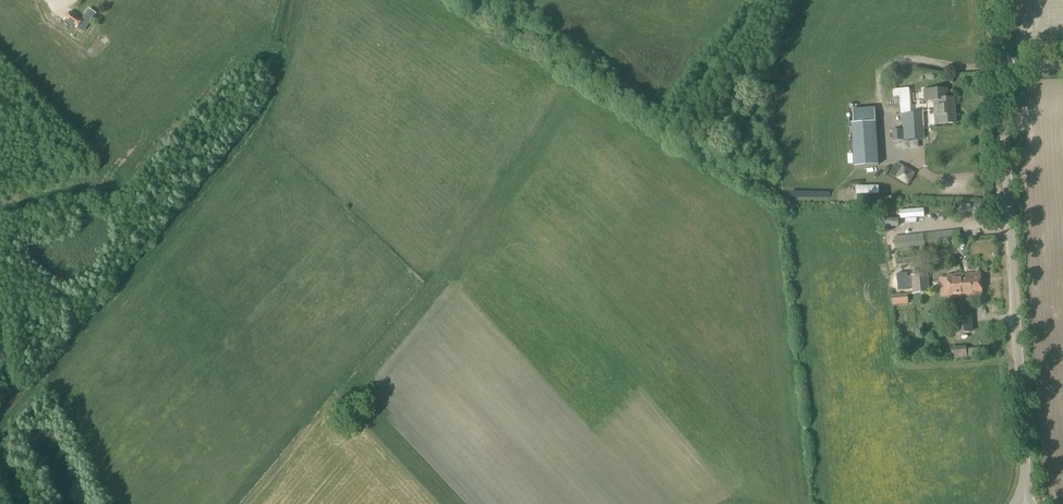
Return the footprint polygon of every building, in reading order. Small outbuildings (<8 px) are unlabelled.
[(76,29),(83,33),(96,14),(88,9),(81,19),(69,11),(62,21),(75,30),(76,29)] [(912,88),(898,88),(898,107),(912,107),(912,88)] [(934,102),(936,124),(956,123),(954,97),(948,98),(947,88),(923,89),(923,102),(934,102)] [(891,130),(891,141),(923,139),(922,113),(902,114),(903,129),(891,130)] [(852,123),(855,167),(878,165),(876,121),(852,123)] [(907,185),(909,185),(916,174),(916,172),(904,165),(902,166),(895,178),(896,179),(907,185)] [(858,185),(858,193),(880,192),(879,183),(858,185)] [(893,237),(894,248),(960,239),(959,228),(893,237)] [(949,297),(949,298),(982,296),(981,273),(947,275),(947,277),(939,277),(941,298),(949,297)] [(912,276),(913,294),(929,292),(927,275),(912,276)] [(891,295),(892,305),(900,304),(900,303),(908,302),(907,294),(891,295)] [(955,333),(972,332),(971,312),(954,313),(955,333)] [(955,346),(956,355),(968,355),(967,345),(955,346)]
